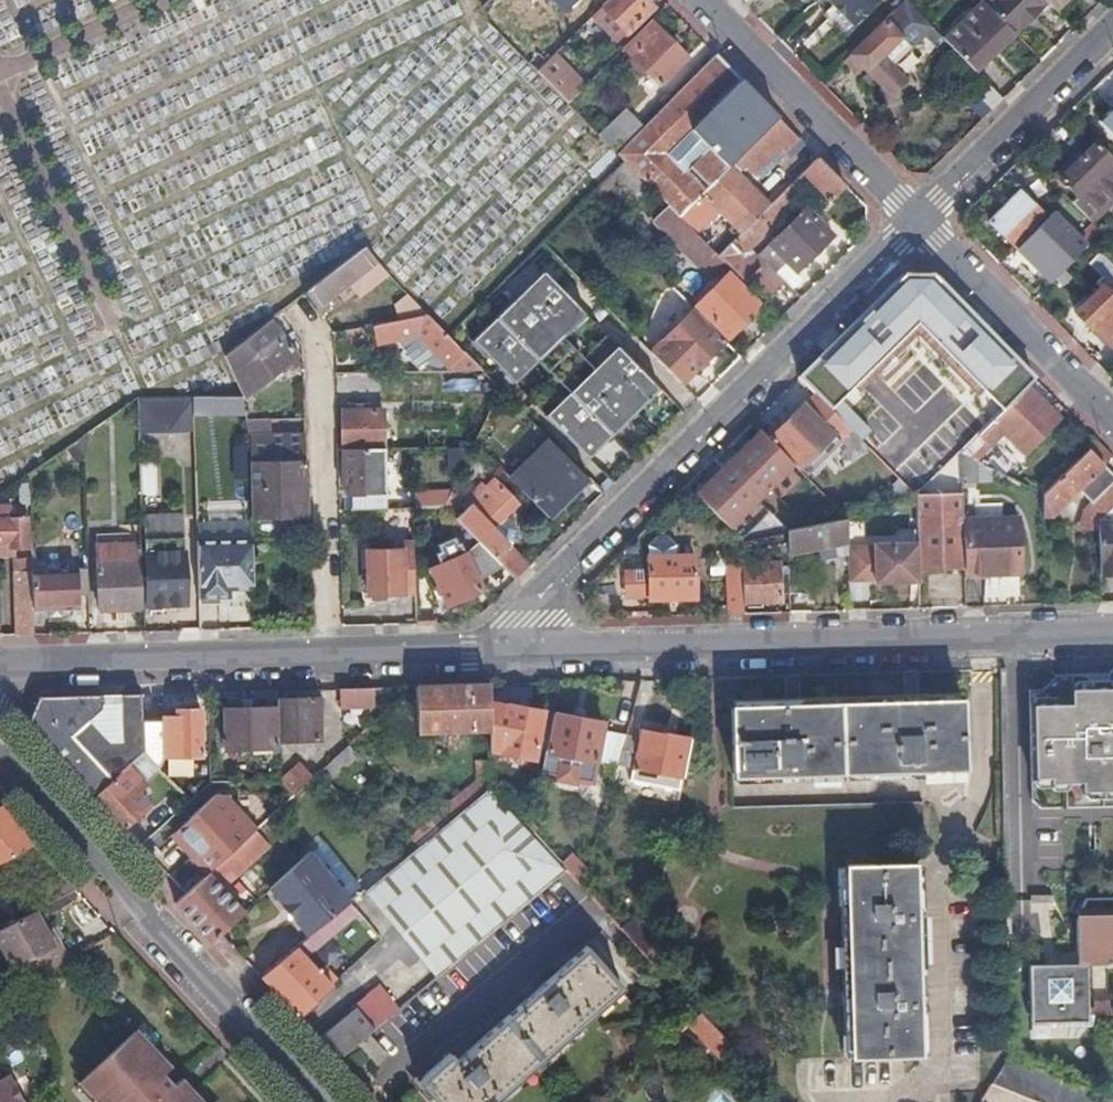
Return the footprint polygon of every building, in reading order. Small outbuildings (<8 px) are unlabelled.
[(536,19),(556,0),(530,0),(523,7),(536,19)] [(536,19),(549,32),(580,0),(556,0),(536,19)] [(647,0),(610,0),(595,15),(621,41),(655,8),(647,0)] [(833,5),(854,27),(882,0),(829,0),(833,5)] [(1047,2),(1045,0),(995,0),(994,0),(1021,28),(1047,2)] [(1047,2),(1054,10),(1065,0),(1045,0),(1047,2)] [(943,37),(907,1),(846,60),(858,73),(864,67),(891,96),(908,80),(894,66),(925,36),(934,45),(943,37)] [(1016,33),(985,1),(946,40),(977,72),(1016,33)] [(854,27),(833,5),(824,14),(845,36),(854,27)] [(690,59),(653,21),(626,47),(663,85),(690,59)] [(549,61),(556,55),(560,51),(554,46),(544,56),(549,61)] [(531,63),(539,72),(547,63),(549,61),(544,56),(541,53),(531,63)] [(547,63),(539,72),(569,103),(586,86),(556,55),(549,61),(547,63)] [(783,150),(786,153),(801,139),(753,91),(717,55),(645,127),(619,154),(627,162),(648,184),(669,205),(698,235),(722,210),(744,232),(719,257),(725,263),(732,270),(748,254),(817,187),(823,193),(832,202),(847,187),(819,158),(772,205),(732,165),(740,156),(758,174),(783,150)] [(971,89),(993,112),(1005,100),(984,79),(971,89)] [(629,109),(601,136),(619,154),(645,127),(629,109)] [(1101,121),(1112,133),(1112,109),(1101,121)] [(1072,202),(1092,221),(1112,200),(1112,169),(1109,165),(1112,160),(1095,143),(1059,179),(1077,197),(1072,202)] [(648,184),(627,162),(611,177),(633,198),(648,184)] [(1017,249),(1048,218),(1020,191),(990,222),(1017,249)] [(698,235),(669,205),(654,221),(678,246),(680,244),(705,270),(711,264),(717,270),(725,263),(719,257),(698,235)] [(833,236),(807,209),(771,245),(797,271),(833,236)] [(1088,245),(1054,212),(1048,218),(1017,249),(1051,283),(1088,245)] [(376,263),(365,249),(308,292),(322,316),(329,310),(324,303),(356,279),(373,267),(378,273),(384,268),(378,262),(376,263)] [(761,267),(748,254),(732,270),(745,283),(761,267)] [(781,288),(761,267),(745,283),(765,303),(781,288)] [(591,459),(661,390),(618,346),(595,370),(564,338),(587,316),(544,272),(475,342),(517,385),(541,362),(571,393),(548,416),(591,459)] [(728,273),(697,305),(730,338),(761,307),(728,273)] [(854,430),(864,440),(871,432),(840,400),(918,323),(1004,409),(1027,387),(1035,378),(932,274),(905,273),(854,323),(800,377),(818,394),(854,430)] [(1104,286),(1076,313),(1091,328),(1097,323),(1101,327),(1098,330),(1111,344),(1112,343),(1112,295),(1104,286)] [(410,296),(398,304),(401,320),(428,313),(410,296)] [(727,342),(688,303),(674,317),(682,325),(653,353),(683,385),(727,342)] [(398,304),(388,306),(391,322),(401,320),(398,304)] [(428,313),(401,320),(391,322),(375,326),(379,345),(398,341),(423,369),(432,362),(435,365),(443,368),(449,367),(451,365),(455,368),(456,368),(461,372),(465,372),(484,371),(451,336),(439,324),(428,313)] [(227,354),(248,397),(300,356),(272,320),(227,354)] [(350,348),(366,345),(363,328),(346,331),(350,348)] [(503,390),(484,371),(474,381),(495,403),(503,390)] [(466,391),(465,372),(461,372),(441,373),(442,391),(466,391)] [(1027,387),(1004,409),(979,435),(990,445),(1003,433),(1024,454),(1052,426),(1037,411),(1045,404),(1027,387)] [(801,467),(809,475),(854,430),(818,394),(806,406),(804,404),(769,438),(794,464),(799,469),(801,467)] [(194,398),(139,400),(139,432),(195,432),(195,416),(194,398)] [(215,398),(194,398),(195,416),(216,415),(215,398)] [(344,412),(345,451),(388,450),(387,412),(344,412)] [(273,419),(251,421),(254,461),(254,519),(278,519),(278,514),(288,513),(287,519),(309,518),(306,435),(273,436),(273,419)] [(758,500),(794,464),(769,438),(760,430),(696,493),(743,539),(768,534),(788,530),(789,530),(758,500)] [(84,447),(83,439),(67,450),(75,462),(84,462),(84,447)] [(550,518),(589,479),(551,440),(511,480),(550,518)] [(1096,441),(1044,494),(1044,516),(1053,515),(1080,490),(1093,503),(1087,510),(1100,522),(1112,509),(1112,472),(1105,464),(1112,457),(1096,441)] [(451,473),(462,472),(474,449),(451,450),(451,473)] [(388,450),(345,451),(345,477),(345,490),(353,498),(388,497),(388,450)] [(156,498),(159,461),(139,460),(137,497),(156,498)] [(517,581),(531,568),(529,566),(511,548),(494,530),(504,518),(518,505),(496,482),(457,520),(479,543),(504,568),(517,581)] [(417,495),(418,509),(445,508),(452,492),(417,495)] [(961,494),(918,494),(919,543),(920,569),(963,568),(963,522),(961,494)] [(389,510),(388,497),(353,498),(353,511),(371,510),(389,510)] [(11,556),(11,549),(28,548),(26,519),(10,519),(10,506),(0,506),(0,556),(11,556)] [(1100,522),(1100,530),(1101,576),(1112,576),(1112,509),(1100,522)] [(1100,522),(1087,510),(1080,531),(1100,530),(1100,522)] [(494,530),(511,548),(518,541),(517,531),(504,518),(494,530)] [(848,540),(848,518),(789,530),(788,530),(789,553),(818,547),(821,561),(836,558),(833,544),(848,540)] [(1018,521),(963,522),(963,568),(964,575),(1019,574),(1018,521)] [(789,553),(788,530),(768,534),(769,539),(773,539),(774,555),(789,556),(789,553)] [(171,585),(188,585),(186,538),(147,539),(150,606),(172,605),(171,585)] [(198,541),(200,597),(224,597),(223,589),(231,589),(256,588),(255,540),(198,541)] [(97,543),(99,608),(143,607),(140,542),(97,543)] [(407,593),(417,593),(416,543),(398,544),(398,551),(370,552),(371,595),(405,594),(407,593)] [(479,583),(504,568),(479,543),(466,556),(433,570),(447,608),(482,592),(479,583)] [(920,569),(919,543),(875,544),(875,547),(848,548),(849,580),(876,579),(876,582),(920,581),(920,569)] [(677,593),(677,597),(697,596),(696,556),(650,557),(651,593),(677,593)] [(16,559),(19,636),(36,635),(34,610),(33,571),(33,559),(16,559)] [(763,570),(744,570),(745,602),(782,601),(780,562),(763,562),(763,570)] [(33,571),(34,610),(51,610),(62,609),(79,609),(79,596),(89,595),(88,570),(33,571)] [(729,570),(730,614),(746,614),(745,602),(744,570),(729,570)] [(789,570),(791,595),(805,595),(805,570),(789,570)] [(188,604),(188,585),(171,585),(172,605),(188,604)] [(223,589),(224,597),(232,596),(231,589),(223,589)] [(62,609),(51,610),(51,618),(63,617),(62,609)] [(1111,674),(1112,687),(1095,688),(1095,680),(1087,673),(1059,674),(1047,688),(1033,689),(1037,799),(1045,807),(1112,805),(1112,672),(1111,674)] [(451,686),(417,687),(418,730),(491,728),(490,703),(489,684),(451,686)] [(374,688),(341,689),(342,707),(375,706),(374,688)] [(410,689),(320,772),(327,780),(330,777),(332,778),(358,754),(357,751),(400,712),(402,713),(413,703),(410,689)] [(29,723),(97,797),(144,753),(143,721),(142,695),(122,696),(124,744),(113,745),(111,744),(112,778),(81,744),(86,740),(78,731),(91,720),(102,709),(90,696),(80,697),(41,697),(29,723)] [(278,699),(280,742),(322,741),(321,705),(324,704),(324,698),(278,699)] [(964,702),(733,708),(734,773),(966,768),(964,702)] [(490,703),(491,728),(491,737),(502,740),(500,751),(535,758),(545,712),(509,704),(508,706),(490,703)] [(227,748),(275,747),(273,708),(225,709),(227,748)] [(144,753),(149,757),(202,755),(201,710),(177,710),(177,716),(162,717),(162,721),(143,721),(144,753)] [(605,722),(553,713),(542,773),(558,775),(561,780),(574,782),(577,779),(593,782),(598,759),(619,763),(627,734),(603,730),(605,722)] [(111,744),(91,720),(78,731),(86,740),(81,744),(112,778),(111,744)] [(641,730),(640,737),(634,767),(632,780),(681,791),(691,739),(641,730)] [(640,737),(627,734),(619,763),(634,767),(640,737)] [(116,818),(126,828),(151,804),(139,791),(146,785),(136,773),(139,771),(149,780),(161,770),(149,757),(144,753),(97,797),(116,818)] [(411,836),(420,847),(492,787),(492,760),(478,760),(479,778),(439,810),(411,836)] [(299,764),(280,781),(294,796),(314,778),(299,764)] [(392,869),(364,893),(435,979),(567,869),(562,862),(534,834),(531,830),(492,787),(420,847),(403,860),(392,869)] [(202,851),(217,867),(254,833),(258,830),(220,790),(191,816),(195,820),(179,835),(197,855),(202,851)] [(35,845),(13,822),(1,808),(0,809),(0,864),(35,845)] [(531,830),(534,834),(540,826),(533,819),(531,830)] [(217,867),(186,895),(177,903),(196,925),(212,942),(246,911),(223,887),(230,880),(226,874),(261,841),(254,833),(217,867)] [(380,856),(392,869),(403,860),(390,847),(380,856)] [(270,889),(311,937),(352,902),(353,901),(311,852),(300,862),(270,889)] [(562,862),(567,869),(584,886),(588,869),(573,853),(562,862)] [(854,1058),(920,1055),(913,861),(848,864),(854,1058)] [(41,909),(75,889),(63,876),(31,892),(41,909)] [(1112,957),(1112,897),(1089,898),(1080,920),(1080,964),(1054,964),(1031,965),(1032,1023),(1056,1022),(1056,1027),(1094,1027),(1094,1022),(1096,1022),(1096,1015),(1090,1015),(1090,964),(1109,964),(1109,957),(1112,957)] [(1029,926),(1042,927),(1044,902),(1030,901),(1029,926)] [(311,937),(263,978),(298,1016),(339,979),(333,972),(327,978),(308,957),(361,913),(352,902),(311,937)] [(71,960),(62,944),(56,947),(48,931),(37,911),(0,931),(0,943),(14,970),(21,966),(29,982),(71,960)] [(636,918),(623,930),(647,956),(651,934),(636,918)] [(56,947),(62,944),(53,929),(48,931),(56,947)] [(355,988),(390,953),(376,939),(341,975),(355,988)] [(495,1101),(623,987),(587,946),(458,1061),(450,1054),(420,1082),(437,1101),(495,1101)] [(356,1003),(359,1008),(376,1027),(388,1018),(368,994),(356,1003)] [(0,1003),(0,1035),(13,1028),(0,1003)] [(359,1008),(321,1040),(338,1059),(357,1044),(370,1032),(376,1027),(359,1008)] [(720,1034),(701,1014),(689,1025),(708,1045),(720,1034)] [(174,1086),(163,1074),(169,1069),(134,1031),(80,1081),(99,1101),(200,1101),(191,1092),(185,1098),(174,1086)] [(370,1032),(357,1044),(376,1066),(389,1054),(370,1032)] [(1010,1057),(994,1084),(1039,1101),(1112,1101),(1039,1070),(1010,1057)] [(9,1080),(0,1085),(0,1101),(21,1101),(9,1080)] [(179,1080),(174,1086),(185,1098),(191,1092),(179,1080)]
